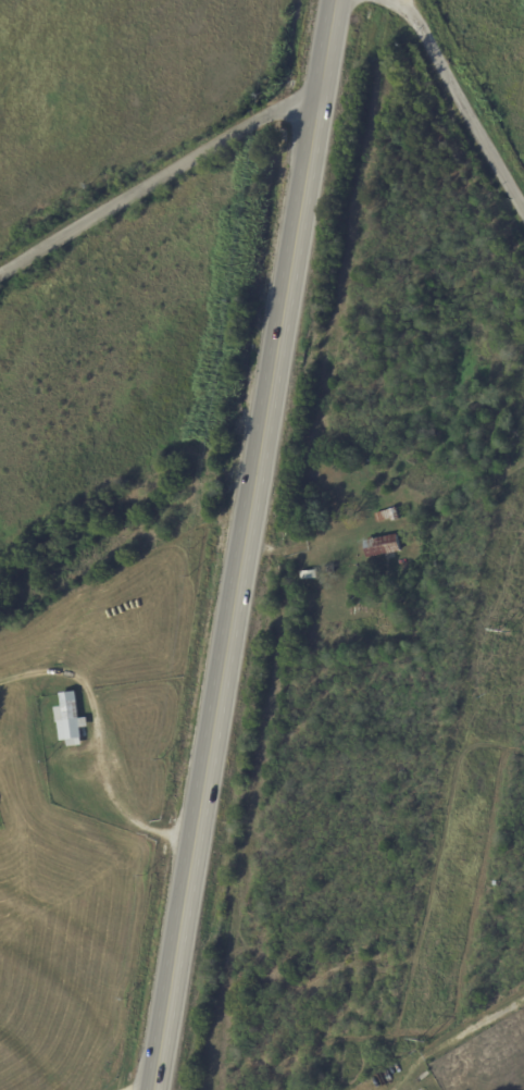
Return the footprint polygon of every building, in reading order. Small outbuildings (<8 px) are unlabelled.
[(375,514),(378,524),(399,518),(396,508),(375,514)] [(366,557),(400,553),(398,536),(364,540),(366,557)] [(79,719),(76,692),(59,694),(61,707),(56,708),(60,748),(82,746),(80,728),(87,728),(86,718),(79,719)]
